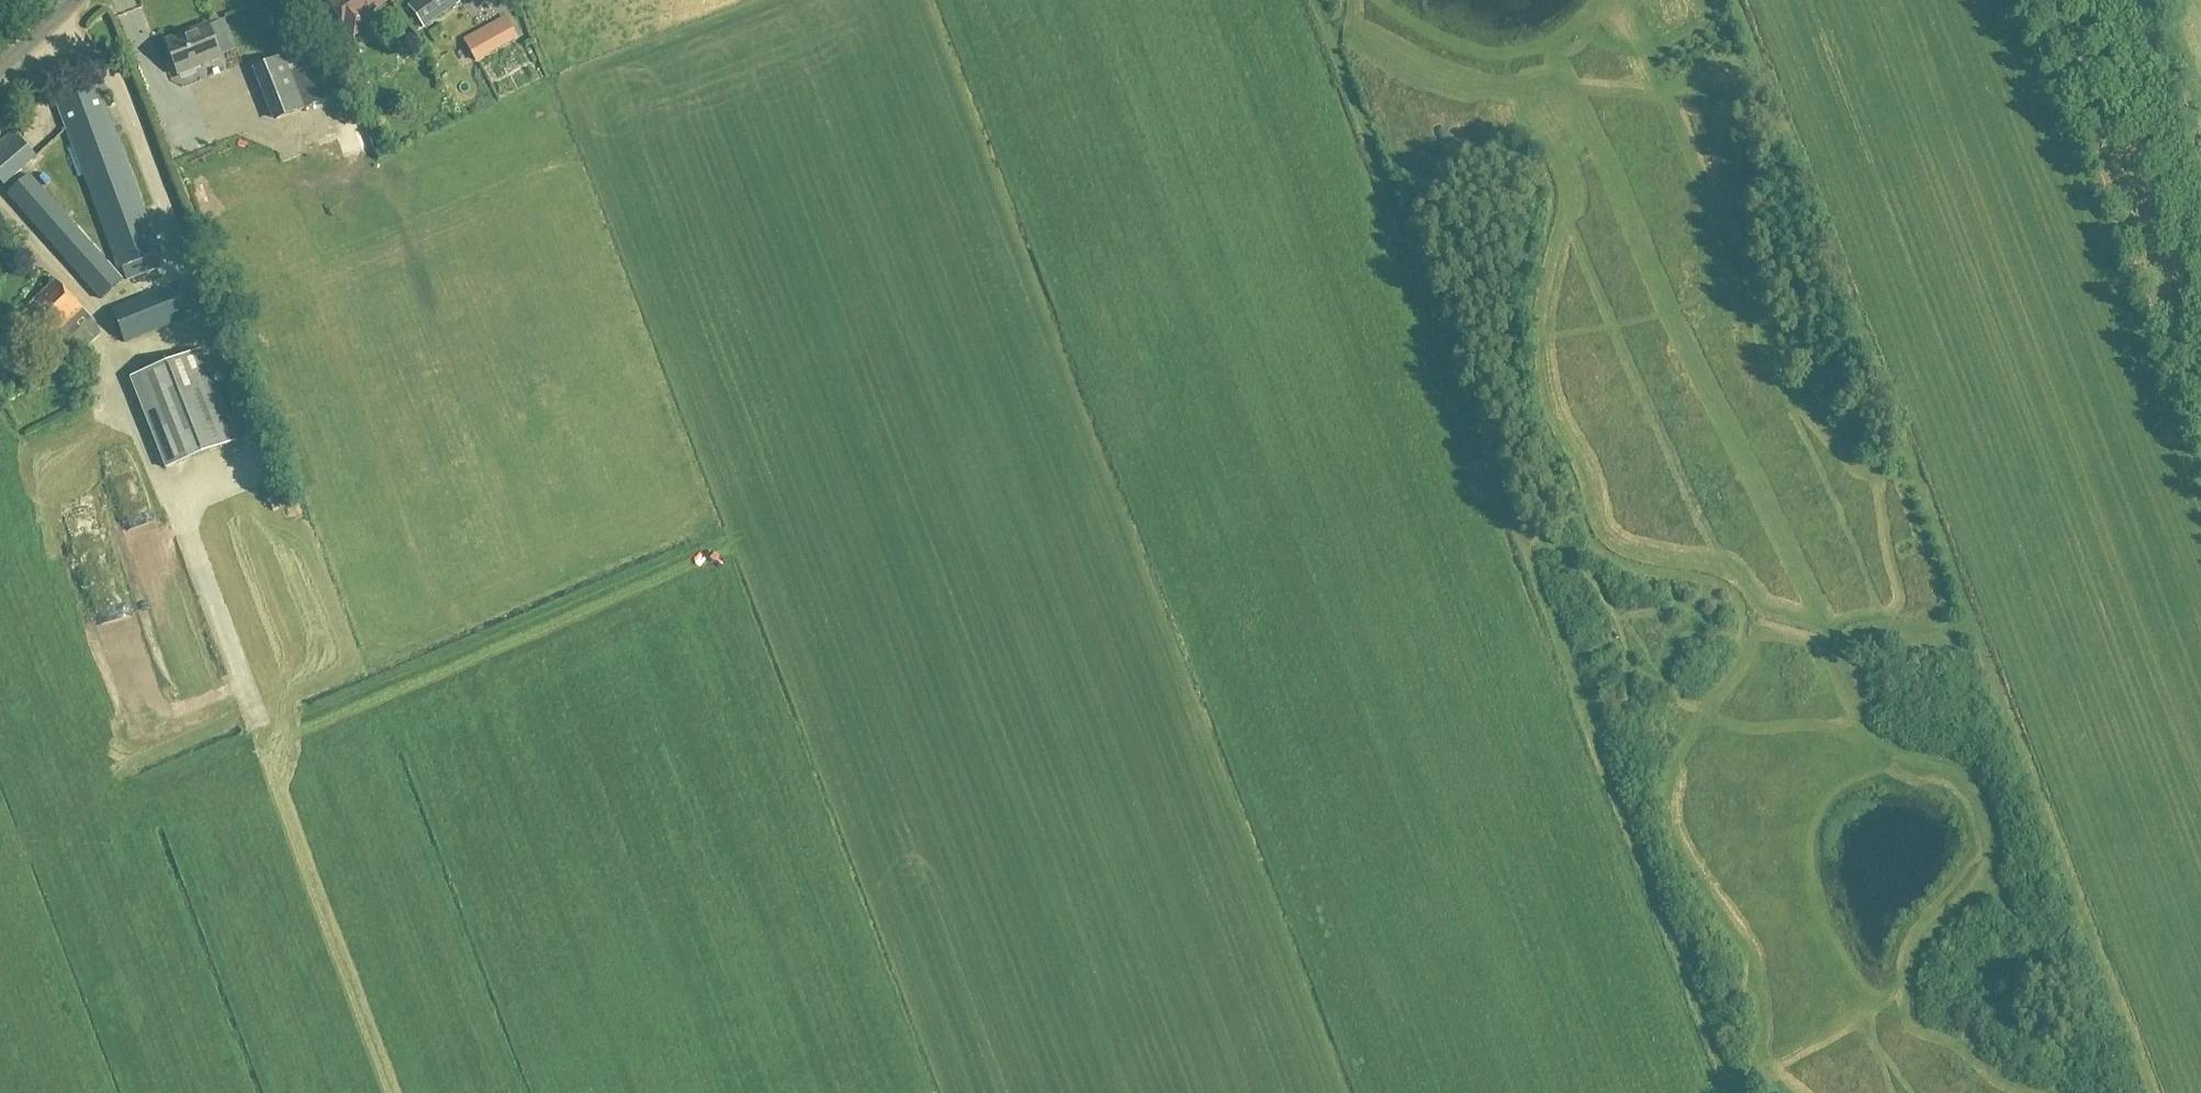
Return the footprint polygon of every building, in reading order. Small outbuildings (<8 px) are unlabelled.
[(371,25),(365,17),(388,0),(327,0),(354,37),(371,25)] [(462,0),(416,0),(408,6),(423,28),(462,0)] [(504,19),(466,41),(477,60),(515,39),(504,19)] [(164,43),(177,75),(221,57),(208,26),(164,43)] [(313,105),(312,102),(324,97),(315,76),(303,81),(293,54),(257,68),(277,119),(313,105)] [(97,88),(56,104),(117,268),(121,266),(126,280),(161,268),(155,254),(158,253),(97,88)] [(0,148),(0,180),(1,182),(34,154),(16,134),(0,148)] [(123,280),(29,174),(7,194),(101,299),(123,280)] [(99,334),(93,320),(54,280),(17,317),(45,346),(56,335),(76,357),(99,334)] [(186,318),(173,285),(111,309),(125,343),(186,318)] [(236,441),(201,350),(132,378),(167,468),(236,441)]
